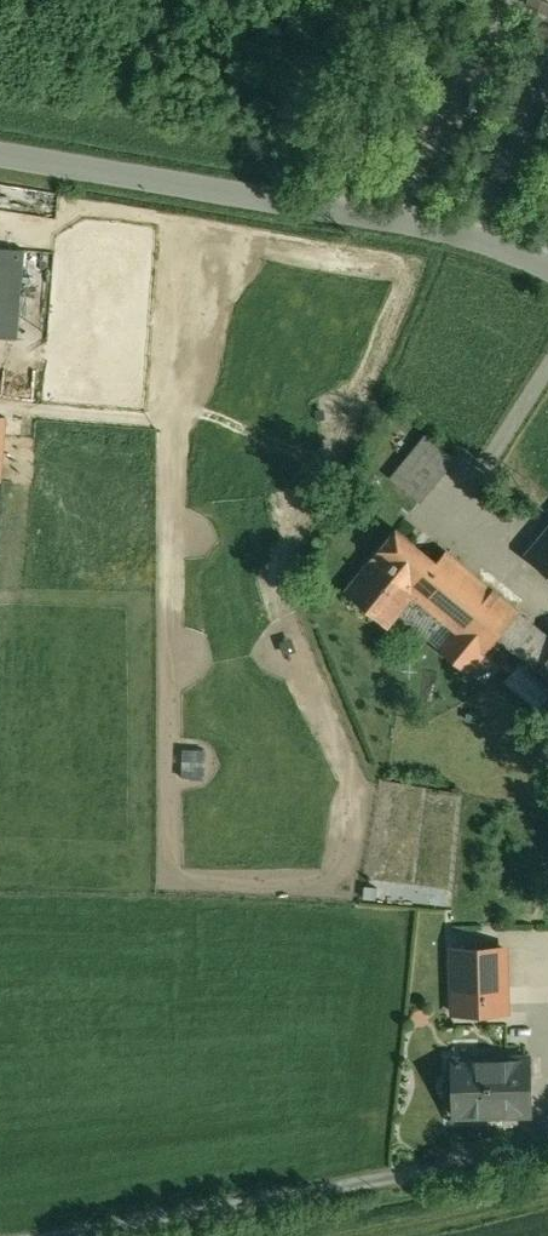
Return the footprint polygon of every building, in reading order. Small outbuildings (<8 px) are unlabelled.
[(0,248),(0,337),(18,338),(25,250),(0,248)] [(456,458),(427,434),(392,478),(420,502),(456,458)] [(437,562),(396,529),(346,591),(388,625),(413,595),(438,563),(437,562)] [(526,556),(547,574),(547,530),(526,556)] [(519,610),(446,550),(437,562),(438,563),(413,595),(456,630),(440,649),(468,672),(519,610)] [(540,668),(547,675),(547,658),(540,668)] [(505,978),(479,978),(479,974),(451,975),(453,1037),(528,1035),(527,999),(506,999),(505,978)] [(530,1056),(453,1058),(454,1115),(531,1114),(530,1056)]
